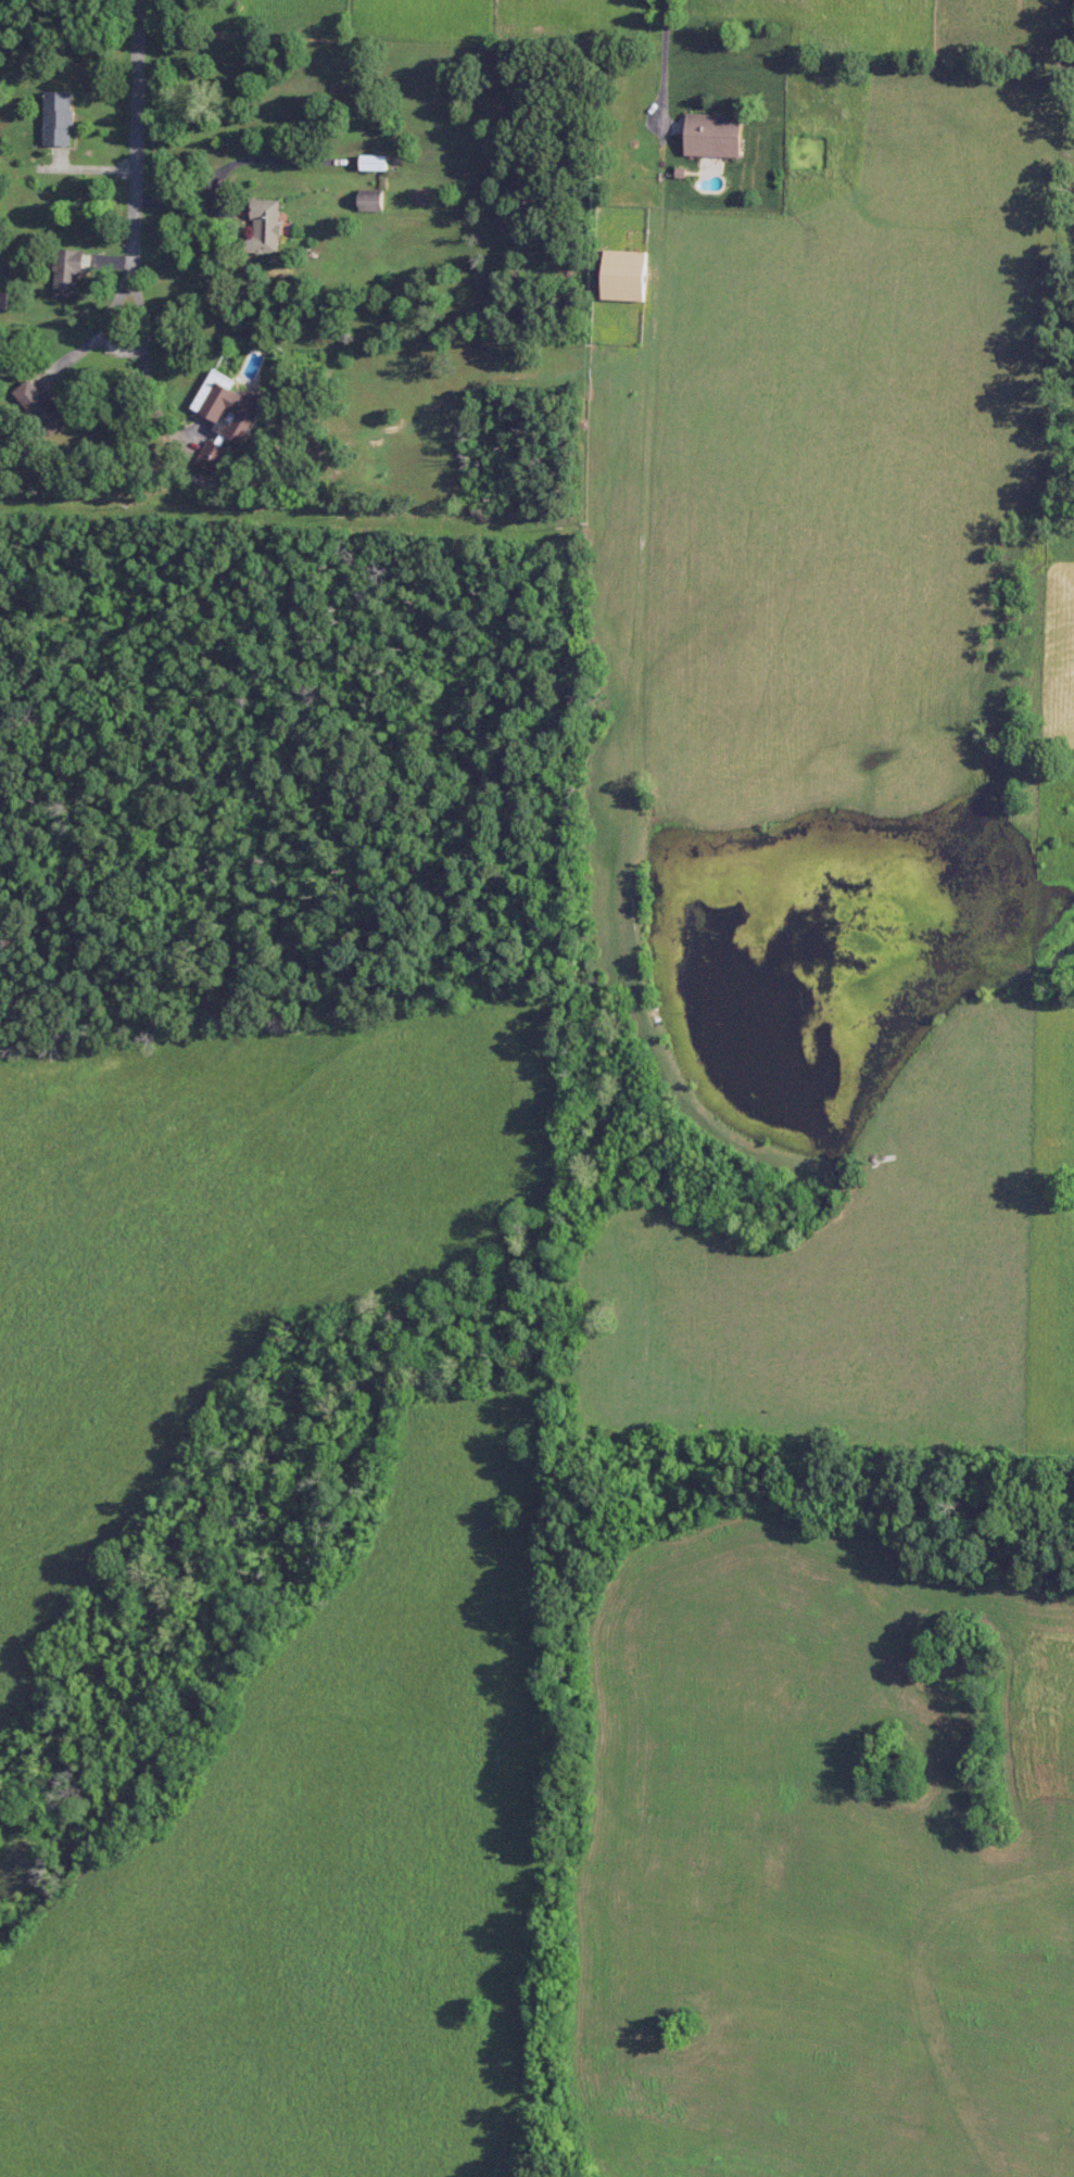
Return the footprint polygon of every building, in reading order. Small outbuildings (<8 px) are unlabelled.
[(74,146),(74,90),(47,90),(47,146),(74,146)] [(747,115),(690,113),(688,154),(745,157),(747,115)] [(391,153),(366,153),(366,170),(391,170),(391,153)] [(389,188),(360,188),(360,210),(389,210),(389,188)] [(284,252),(284,199),(255,199),(255,253),(284,252)] [(56,296),(82,298),(86,247),(59,245),(56,296)] [(650,300),(651,250),(608,249),(607,300),(650,300)] [(10,309),(10,292),(0,292),(0,309),(10,309)] [(217,430),(248,446),(267,410),(258,405),(263,395),(252,389),(250,393),(216,375),(197,409),(221,422),(217,430)] [(15,390),(53,436),(75,418),(47,384),(42,389),(32,376),(15,390)]
